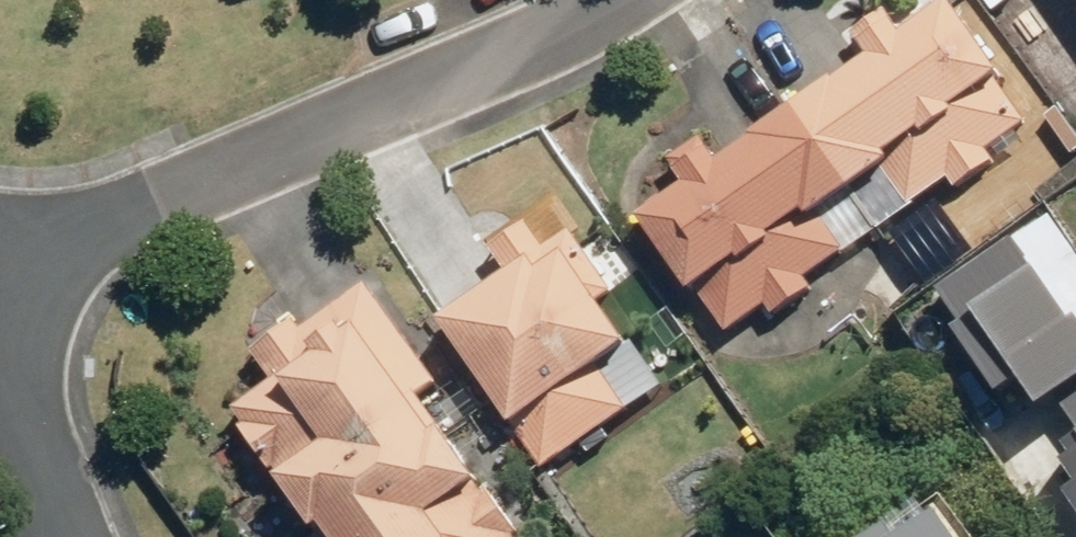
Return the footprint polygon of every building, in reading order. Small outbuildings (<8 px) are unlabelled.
[(653,211),(642,218),(693,291),(698,287),(729,332),(768,305),(775,315),(815,288),(808,277),(950,179),(957,188),(1001,158),(994,148),(1031,122),(1000,78),(1003,76),(952,3),(907,35),(889,9),(854,34),(871,59),(723,162),(704,135),(669,159),(688,186),(683,190),(679,184),(649,205),(653,211)] [(511,275),(443,319),(540,469),(676,381),(645,333),(630,343),(603,301),(615,294),(573,230),(545,247),(529,222),(492,246),(511,275)] [(1075,467),(1075,292),(1053,262),(970,323),(1075,467)] [(236,409),(247,425),(243,428),(272,471),(276,469),(322,536),(518,536),(521,535),(490,489),(486,492),(421,393),(438,383),(383,307),(367,284),(303,329),(298,321),(255,351),(276,381),(236,409)] [(939,512),(903,536),(956,536),(939,512)] [(872,536),(899,536),(891,524),(872,536)]
